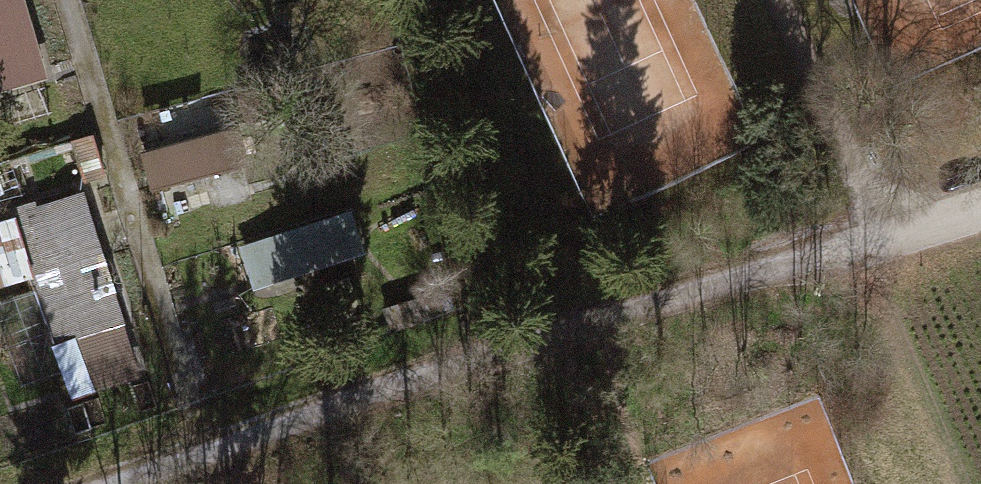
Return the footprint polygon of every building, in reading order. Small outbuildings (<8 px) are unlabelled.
[(45,75),(23,0),(0,0),(0,89),(45,75)] [(141,157),(152,195),(256,165),(245,127),(141,157)] [(58,345),(124,325),(82,193),(16,214),(58,345)] [(352,213),(239,248),(253,293),(366,258),(352,213)] [(35,282),(15,220),(0,225),(0,293),(35,282)] [(51,348),(68,403),(152,377),(134,322),(51,348)] [(92,431),(83,405),(63,411),(71,438),(92,431)]
